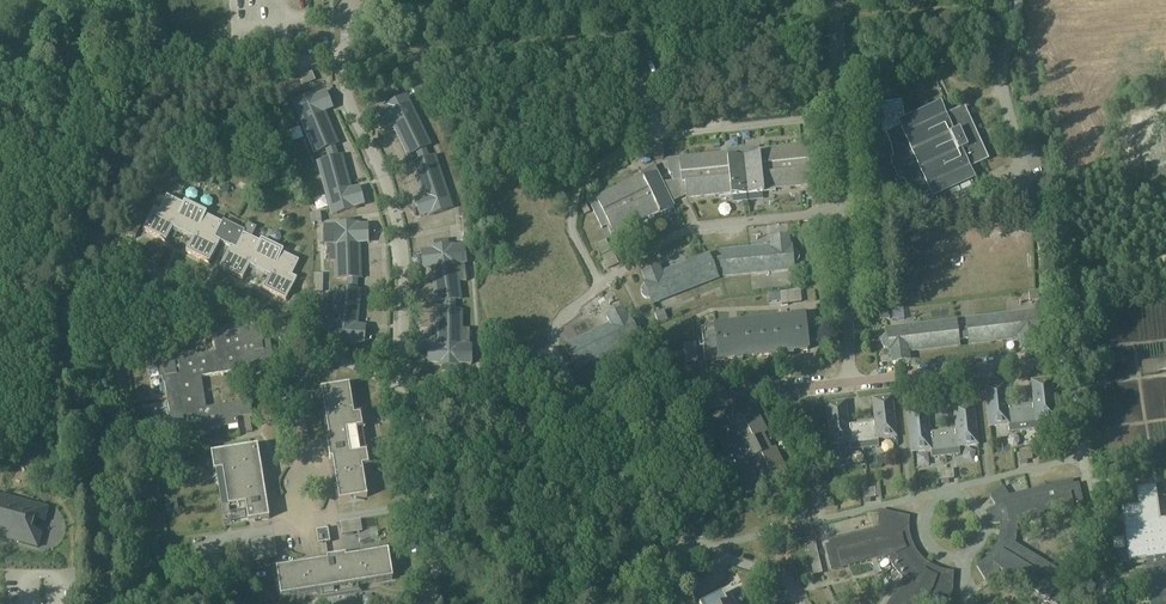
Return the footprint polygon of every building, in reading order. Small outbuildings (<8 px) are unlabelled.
[(312,72),(301,77),(304,85),(316,81),(312,72)] [(420,83),(412,87),(416,96),(425,92),(420,83)] [(328,154),(337,151),(335,145),(338,144),(327,117),(324,119),(322,114),(329,111),(322,94),(318,95),(317,94),(299,102),(302,109),(300,110),(305,124),(303,124),(315,152),(326,148),(328,154)] [(417,152),(419,157),(428,153),(425,148),(430,145),(417,119),(415,119),(408,105),(406,106),(402,99),(385,108),(385,109),(382,111),(390,127),(397,124),(399,129),(396,130),(409,156),(417,152)] [(938,108),(905,123),(902,101),(873,106),(885,132),(890,145),(893,159),(897,158),(905,177),(902,179),(911,191),(917,203),(926,199),(932,212),(946,205),(950,210),(956,204),(954,202),(976,192),(970,179),(971,178),(967,170),(989,160),(964,107),(942,117),(938,108)] [(287,116),(278,119),(281,129),(290,125),(287,116)] [(806,143),(815,142),(814,130),(805,131),(806,143)] [(807,144),(804,145),(759,149),(758,147),(743,148),(745,171),(809,165),(807,144)] [(653,147),(654,159),(663,158),(662,146),(653,147)] [(745,171),(743,148),(727,150),(727,153),(667,159),(668,170),(671,174),(673,174),(673,179),(745,171)] [(333,207),(335,206),(338,214),(356,209),(356,207),(360,206),(355,189),(348,191),(346,185),(350,184),(342,157),(340,157),(337,151),(328,154),(330,160),(319,163),(326,192),(329,191),(333,207)] [(429,215),(429,216),(448,210),(445,202),(448,201),(443,186),(445,185),(435,157),(430,159),(428,153),(419,157),(421,162),(412,165),(421,192),(424,191),(426,196),(419,199),(425,216),(429,215)] [(664,186),(663,182),(658,172),(654,165),(640,172),(641,175),(596,197),(589,201),(598,219),(664,186)] [(745,171),(748,194),(764,192),(764,190),(811,185),(809,165),(745,171)] [(745,171),(673,179),(674,181),(663,182),(664,186),(672,202),(680,198),(680,195),(686,194),(686,198),(731,193),(731,196),(748,194),(745,171)] [(664,186),(598,219),(602,228),(607,225),(611,234),(613,234),(658,212),(660,214),(675,206),(672,202),(664,186)] [(820,187),(811,187),(812,199),(821,199),(820,187)] [(184,204),(167,196),(160,211),(155,208),(144,231),(167,242),(174,228),(194,238),(187,252),(210,263),(221,241),(231,246),(237,248),(244,233),(245,231),(224,221),(223,223),(206,215),(208,213),(185,202),(184,204)] [(314,233),(324,231),(321,212),(310,214),(314,233)] [(474,234),(472,215),(462,216),(464,235),(474,234)] [(354,220),(340,222),(340,225),(335,225),(335,226),(324,227),(325,249),(327,249),(328,263),(336,263),(337,279),(348,278),(348,284),(358,285),(358,278),(361,278),(360,249),(357,249),(356,244),(364,244),(363,225),(359,225),(359,224),(354,224),(354,220)] [(286,301),(298,278),(292,276),(300,261),(283,253),(284,250),(262,239),(261,242),(244,233),(237,248),(231,246),(220,268),(243,280),(250,266),(270,276),(263,290),(286,301)] [(603,255),(611,251),(606,240),(597,244),(603,255)] [(446,301),(446,306),(456,307),(456,302),(461,302),(459,282),(467,281),(465,264),(467,264),(464,246),(454,247),(454,246),(448,247),(448,241),(434,243),(435,249),(430,249),(430,250),(426,251),(428,269),(436,268),(436,273),(433,274),(437,302),(446,301)] [(721,252),(722,258),(716,259),(719,270),(723,269),(724,276),(770,271),(769,269),(785,268),(785,265),(793,264),(797,262),(799,258),(798,254),(795,251),(791,250),(791,245),(790,245),(789,241),(771,243),(772,250),(766,251),(766,247),(721,252)] [(608,269),(619,264),(613,252),(602,257),(608,269)] [(719,270),(716,259),(711,260),(708,255),(667,271),(668,274),(663,276),(660,269),(643,276),(645,280),(644,280),(645,285),(642,288),(641,292),(643,296),(646,298),(651,298),(658,295),(659,298),(674,292),(675,294),(717,278),(715,271),(719,270)] [(323,275),(314,274),(313,292),(323,293),(323,275)] [(800,280),(790,281),(791,291),(801,290),(800,280)] [(355,344),(360,344),(361,326),(354,325),(354,320),(358,320),(361,291),(358,291),(358,285),(348,284),(348,290),(336,289),(335,306),(327,305),(325,322),(323,322),(322,340),(331,341),(331,343),(337,343),(337,346),(349,350),(350,344),(355,345),(355,344)] [(1039,290),(1029,292),(1030,302),(1040,301),(1039,290)] [(312,306),(293,297),(288,308),(306,317),(312,306)] [(433,346),(433,364),(437,364),(437,365),(443,365),(443,371),(456,371),(456,365),(462,366),(462,364),(472,364),(472,346),(470,346),(470,329),(462,329),(462,312),(456,312),(456,307),(446,306),(446,312),(437,312),(437,340),(441,340),(441,346),(433,346)] [(879,310),(880,320),(890,319),(889,309),(879,310)] [(664,311),(655,314),(658,324),(668,320),(664,311)] [(637,333),(640,330),(640,326),(638,322),(635,320),(630,321),(628,316),(627,316),(625,313),(609,321),(612,328),(607,330),(606,327),(566,348),(577,369),(618,348),(617,346),(631,339),(630,337),(637,333)] [(1038,336),(1038,330),(1041,328),(1043,325),(1043,321),(1040,318),(1036,317),(1036,316),(1028,317),(1028,314),(1012,316),(1012,314),(966,320),(967,328),(968,338),(969,344),(1013,339),(1013,335),(1019,335),(1019,342),(1038,340),(1037,336),(1038,336)] [(793,355),(793,352),(808,350),(804,317),(701,329),(705,362),(734,359),(734,362),(743,361),(742,358),(785,353),(785,356),(793,355)] [(968,338),(967,328),(957,330),(956,321),(910,326),(910,329),(894,331),(895,333),(887,334),(887,335),(883,337),(881,340),(882,344),(885,347),(889,348),(889,354),(891,353),(891,358),(909,355),(908,348),(914,347),(914,351),(959,345),(958,340),(968,338)] [(168,391),(166,392),(167,395),(169,395),(170,398),(204,393),(202,377),(243,370),(244,374),(253,372),(252,369),(275,365),(271,341),(263,342),(261,329),(252,331),(252,329),(214,335),(217,357),(213,358),(212,353),(198,355),(197,352),(153,359),(154,367),(158,367),(160,378),(162,377),(163,383),(167,383),(168,391)] [(648,343),(639,348),(643,357),(652,352),(648,343)] [(491,388),(491,378),(491,368),(482,368),(482,379),(482,388),(491,388)] [(1005,384),(985,386),(989,426),(1008,424),(1009,433),(1037,429),(1036,421),(1056,419),(1051,379),(1031,381),(1034,404),(1007,407),(1005,384)] [(340,502),(368,497),(363,466),(369,465),(367,452),(360,453),(357,429),(363,428),(361,415),(355,416),(350,385),(322,390),(330,441),(327,441),(330,460),(333,459),(340,502)] [(165,432),(166,441),(210,433),(209,430),(224,428),(223,425),(228,424),(228,427),(238,425),(235,404),(207,408),(204,393),(170,398),(170,401),(168,402),(168,405),(170,405),(171,414),(168,414),(169,420),(166,420),(168,432),(165,432)] [(826,404),(830,444),(849,442),(850,450),(878,447),(877,439),(897,437),(892,396),(872,398),(875,421),(848,424),(846,401),(826,404)] [(241,402),(243,417),(253,416),(250,401),(241,402)] [(927,409),(907,411),(911,452),(931,450),(932,458),(960,455),(959,447),(978,444),(973,404),(953,406),(956,429),(930,432),(927,409)] [(727,420),(713,428),(723,448),(728,446),(732,455),(730,460),(735,462),(737,466),(733,468),(747,496),(762,488),(761,487),(774,480),(774,482),(789,474),(775,447),(771,449),(769,445),(771,440),(765,438),(764,434),(768,432),(757,411),(743,419),(741,416),(736,416),(736,423),(730,426),(727,420)] [(237,450),(211,454),(214,472),(223,471),(229,507),(238,512),(240,521),(248,520),(248,522),(269,519),(258,447),(237,450)] [(1032,450),(1020,451),(1021,461),(1032,460),(1032,450)] [(953,470),(941,471),(942,480),(954,479),(953,470)] [(1000,529),(1000,533),(999,537),(998,541),(996,546),(994,550),(992,553),(988,557),(985,560),(981,564),(977,566),(985,579),(991,575),(996,572),(999,569),(1003,573),(1056,603),(1060,603),(1071,584),(1067,581),(1069,577),(1013,544),(1015,538),(1016,531),(1016,525),(1021,524),(1072,512),(1073,515),(1085,512),(1077,484),(1074,485),(1072,481),(1009,497),(1003,487),(991,497),(994,502),(995,504),(996,507),(986,512),(989,524),(1000,523),(1000,526),(1000,529)] [(1130,562),(1147,560),(1148,568),(1146,568),(1147,572),(1152,603),(1165,603),(1165,556),(1165,519),(1161,520),(1156,486),(1137,489),(1139,506),(1122,508),(1130,562)] [(876,497),(875,488),(863,490),(864,499),(876,497)] [(0,496),(0,538),(38,548),(40,538),(31,535),(36,516),(46,519),(48,509),(0,496)] [(744,498),(734,503),(737,511),(748,506),(744,498)] [(173,501),(165,502),(167,512),(174,511),(173,501)] [(952,600),(953,572),(949,572),(945,571),(941,570),(937,569),(932,566),(929,565),(926,562),(923,559),(920,556),(917,553),(915,550),(914,547),(912,543),(909,536),(909,532),(909,529),(908,526),(909,523),(909,517),(880,511),(879,520),(879,529),(830,541),(831,545),(826,547),(832,571),(888,557),(891,563),(895,569),(900,574),(904,579),(889,603),(924,603),(929,595),(934,597),(939,598),(943,599),(947,599),(952,600)] [(328,529),(316,531),(318,545),(330,543),(328,529)] [(815,542),(806,544),(809,555),(818,553),(815,542)] [(277,569),(281,596),(320,590),(321,597),(334,595),(333,588),(346,586),(347,593),(360,591),(359,584),(393,579),(389,551),(346,558),(346,555),(327,558),(328,561),(277,569)] [(723,595),(722,593),(701,603),(727,603),(723,595)]
